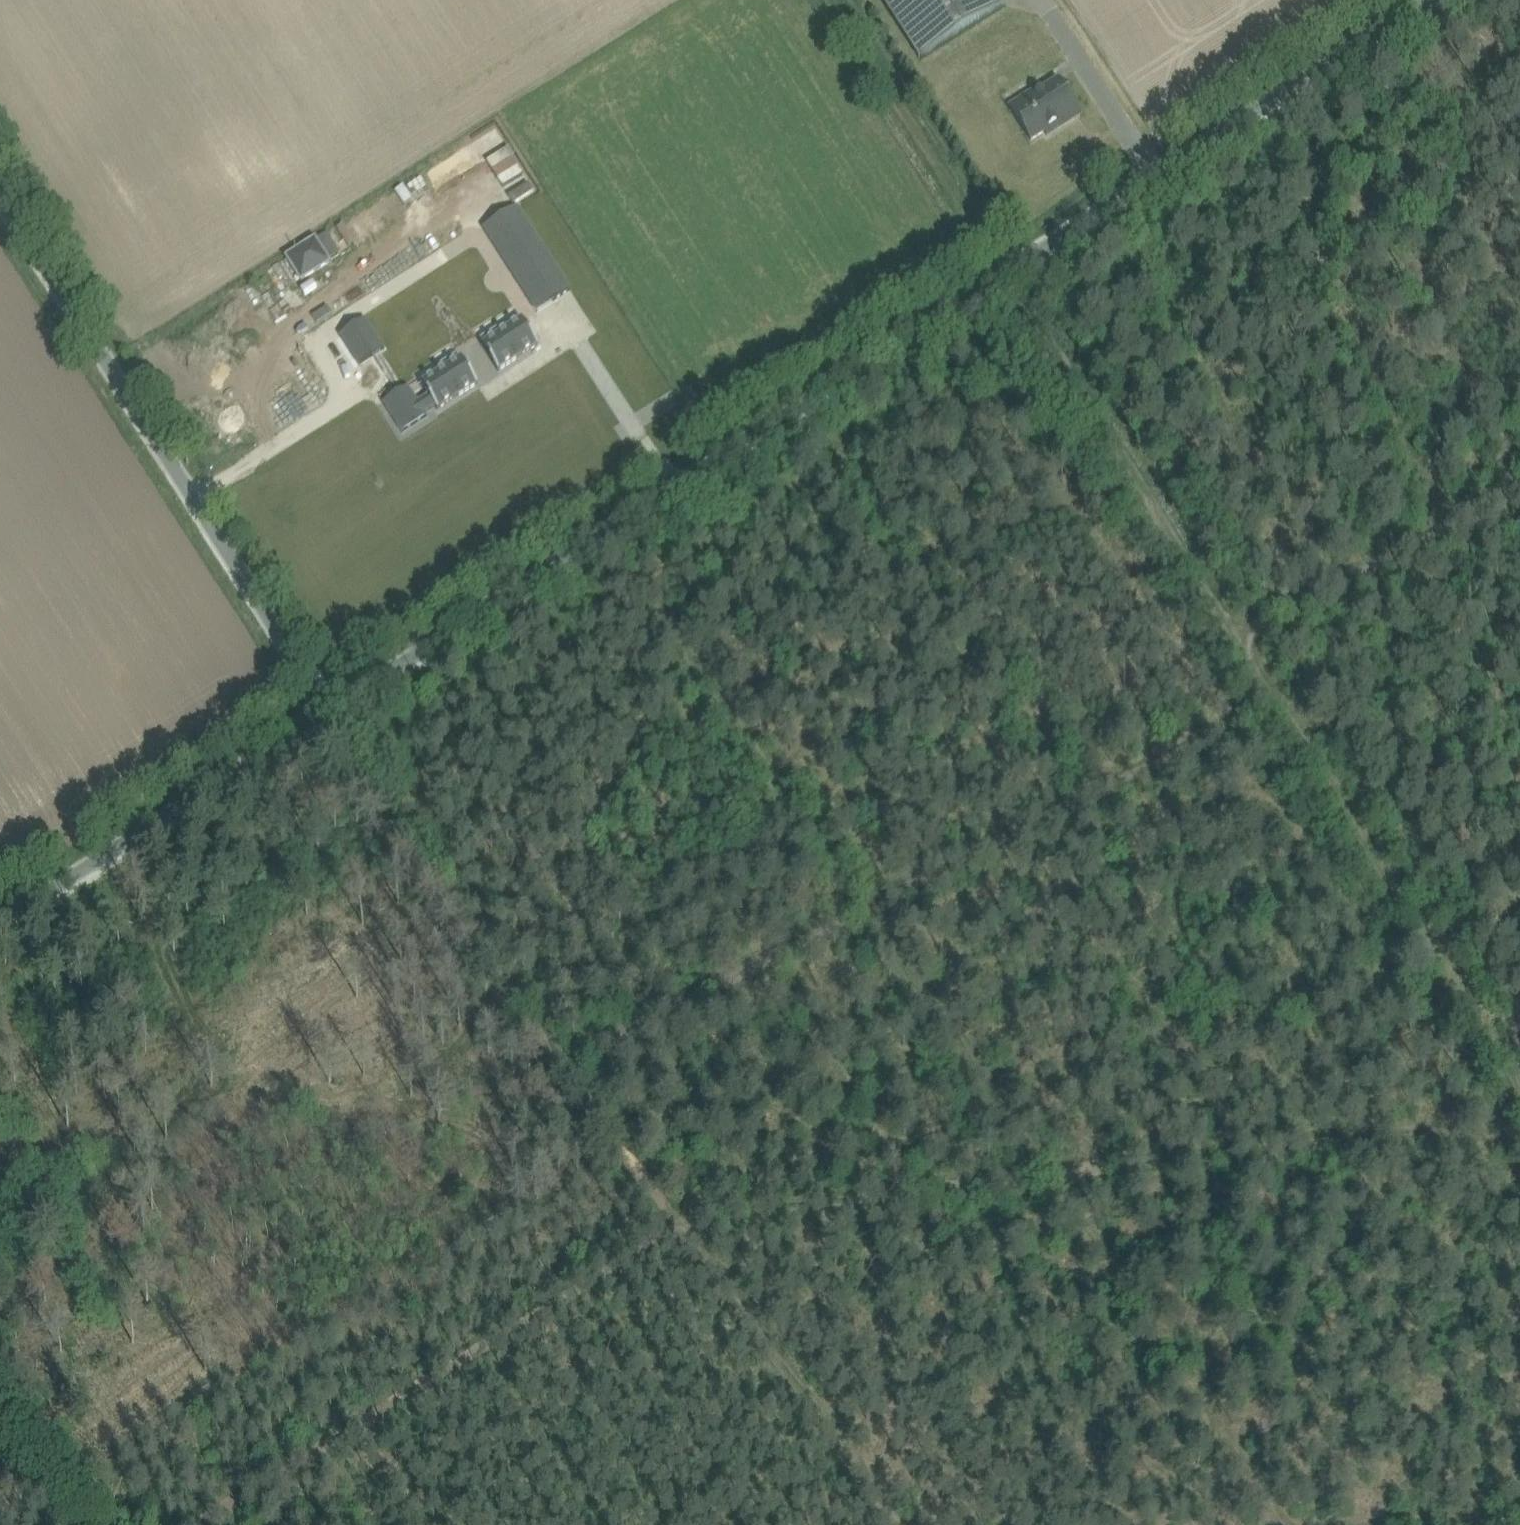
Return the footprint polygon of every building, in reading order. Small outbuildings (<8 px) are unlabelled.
[(1005,6),(1002,0),(883,0),(921,60),(1005,6)] [(1059,81),(1012,111),(1031,141),(1052,128),(1055,131),(1081,114),(1059,81)] [(460,146),(468,172),(487,165),(478,140),(460,146)] [(518,207),(484,228),(527,296),(543,286),(554,302),(572,291),(518,207)] [(329,263),(316,241),(288,258),(302,280),(329,263)] [(461,284),(476,276),(472,267),(457,276),(461,284)] [(498,329),(482,339),(485,344),(482,345),(499,372),(539,346),(522,320),(501,334),(498,329)] [(366,321),(342,336),(360,364),(384,349),(366,321)] [(409,387),(384,403),(403,433),(428,417),(426,414),(436,407),(439,411),(479,385),(462,358),(421,384),(429,396),(419,403),(409,387)]
